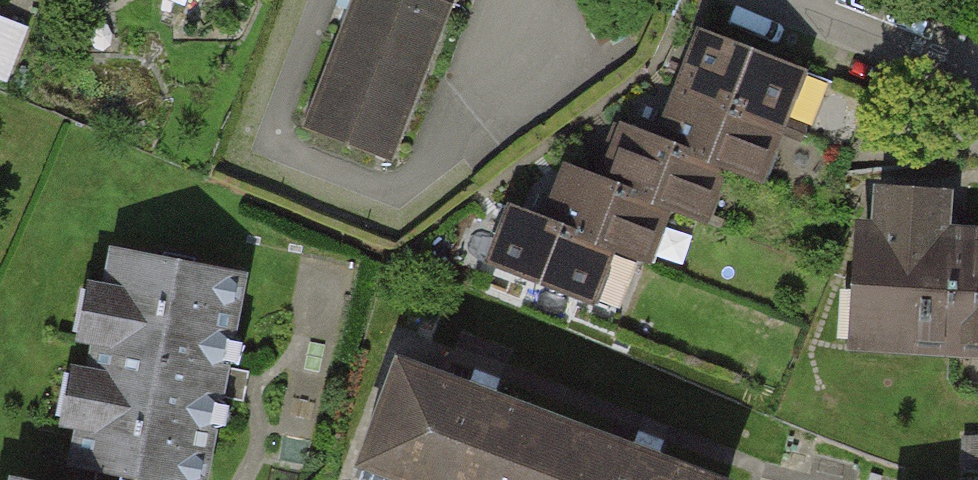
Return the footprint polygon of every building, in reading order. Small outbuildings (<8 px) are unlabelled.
[(305,124),(392,157),(453,0),(352,0),(305,124)] [(12,75),(31,18),(0,9),(0,72),(12,75)] [(668,87),(785,133),(806,79),(689,34),(668,87)] [(785,133),(668,87),(647,140),(711,165),(765,186),(785,133)] [(711,165),(647,140),(613,127),(592,182),(656,207),(690,220),(711,165)] [(538,220),(606,246),(636,258),(656,207),(592,182),(558,169),(538,220)] [(944,231),(946,197),(878,192),(871,347),(977,351),(977,234),(944,231)] [(606,246),(538,220),(505,207),(484,261),(585,300),(606,246)] [(76,461),(172,479),(200,479),(221,384),(240,274),(117,251),(76,461)] [(398,362),(364,457),(425,479),(712,479),(398,362)]
